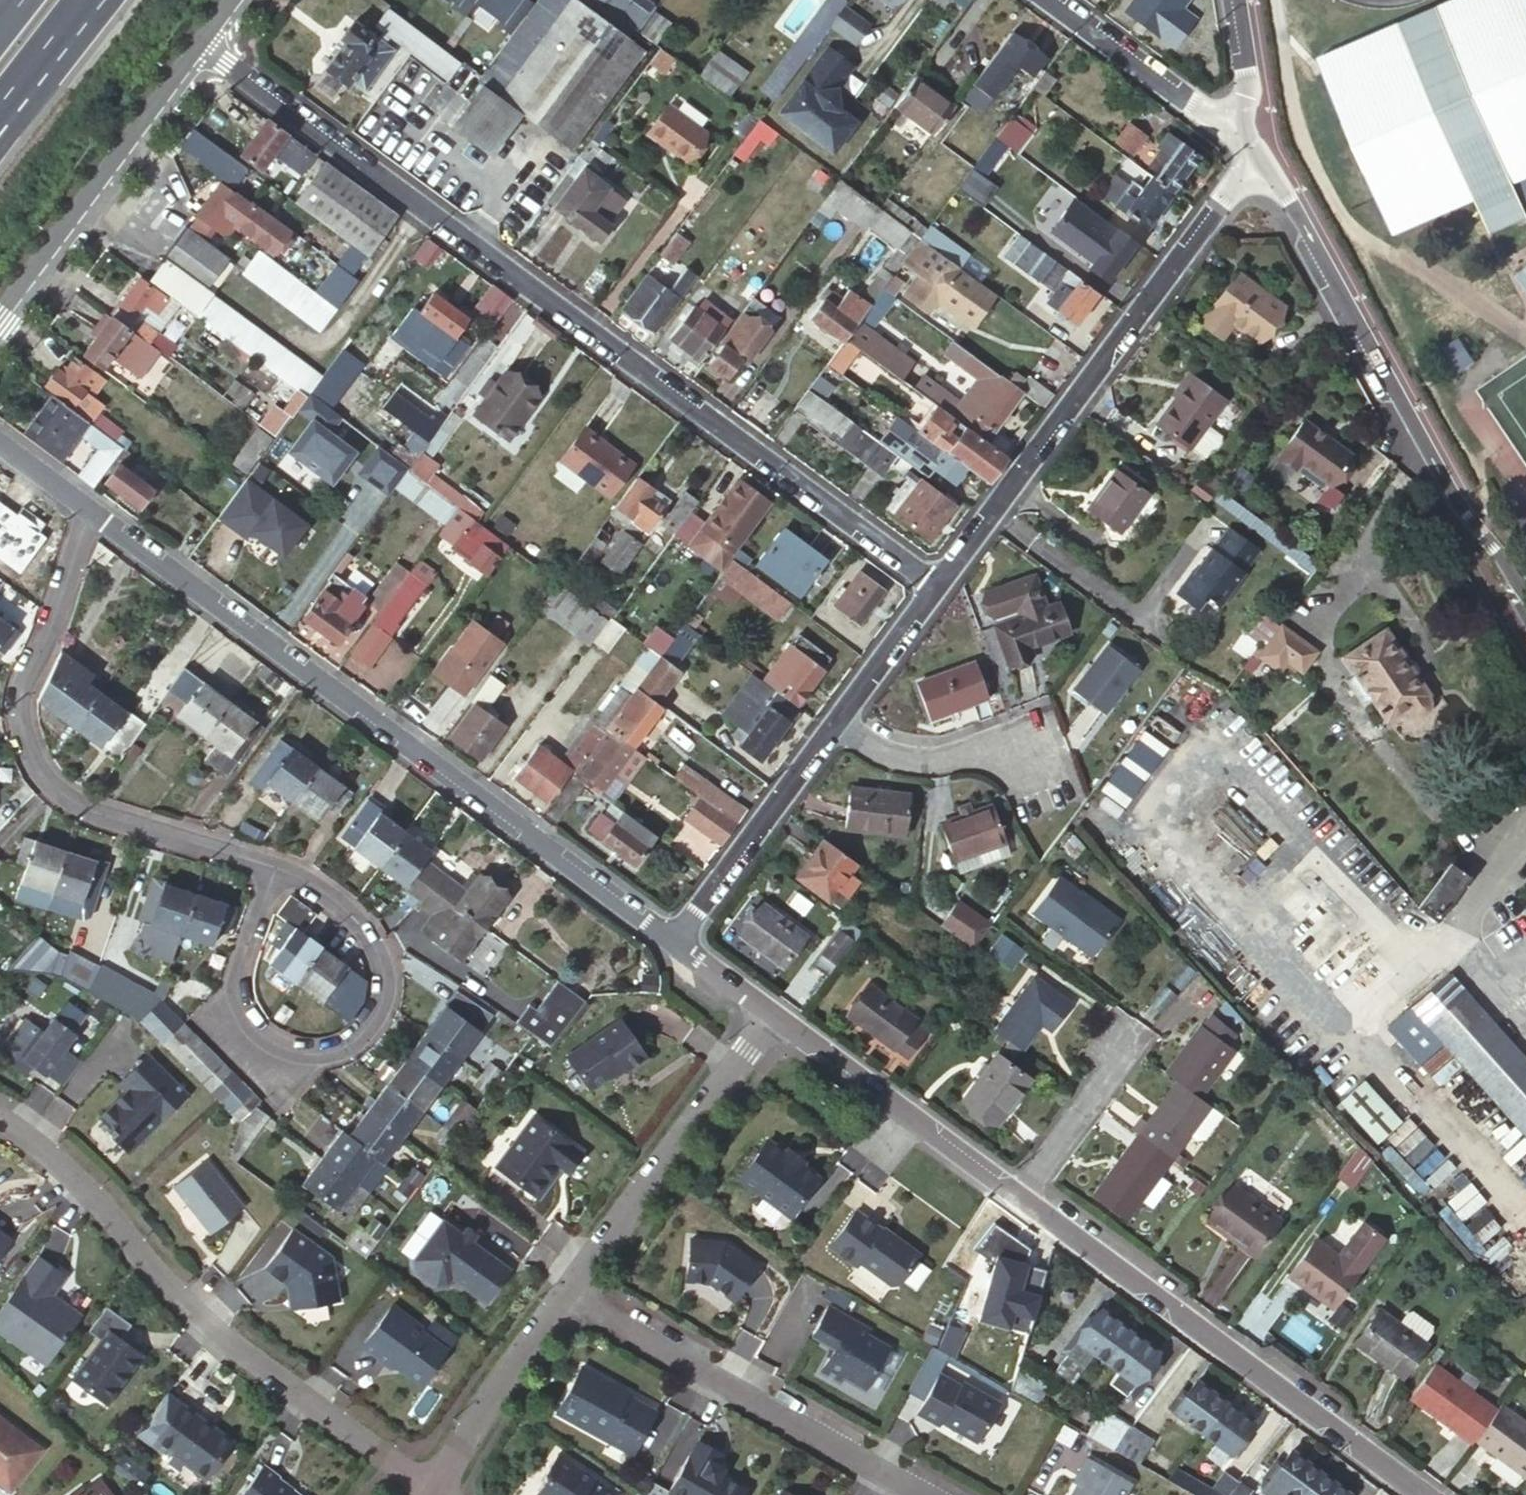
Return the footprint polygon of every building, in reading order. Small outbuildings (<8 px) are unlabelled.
[(448,13),(445,17),(458,27),(469,13),(477,0),(431,0),(448,13)] [(644,52),(573,0),(537,0),(479,80),(487,86),(457,128),(497,156),(527,113),(577,147),(644,52)] [(469,13),(494,31),(491,36),(504,45),(534,4),(529,0),(477,0),(469,13)] [(652,41),(639,32),(635,28),(605,7),(595,0),(573,0),(644,52),(652,41)] [(635,28),(653,3),(649,0),(610,0),(605,7),(635,28)] [(776,99),(830,25),(843,7),(848,0),(831,0),(764,90),(776,99)] [(927,3),(941,13),(951,0),(929,0),(927,3)] [(1126,11),(1161,37),(1188,0),(1134,0),(1126,11)] [(1316,58),(1394,236),(1476,202),(1490,235),(1525,219),(1525,211),(1515,186),(1525,181),(1525,0),(1454,0),(1316,58)] [(854,43),(857,43),(870,26),(843,7),(830,25),(854,43)] [(652,41),(661,48),(663,49),(680,26),(655,9),(639,32),(652,41)] [(458,61),(397,14),(383,33),(443,80),(458,61)] [(394,50),(354,20),(341,39),(344,42),(325,69),(348,86),(351,81),(364,91),(394,50)] [(1047,57),(1012,32),(965,95),(985,110),(1019,65),(1033,75),(1047,57)] [(661,48),(649,63),(663,74),(675,57),(663,49),(661,48)] [(852,66),(827,48),(779,113),(833,153),(855,122),(838,109),(835,89),(852,66)] [(699,75),(730,98),(749,72),(718,50),(699,75)] [(1056,78),(1046,71),(1033,88),(1044,96),(1056,78)] [(900,98),(895,105),(935,134),(956,106),(916,77),(900,98)] [(856,98),(870,109),(882,93),(866,85),(856,98)] [(899,97),(886,88),(882,93),(870,109),(883,119),(899,97)] [(706,134),(669,107),(648,134),(686,162),(706,134)] [(1012,117),(997,137),(1019,154),(1034,133),(1012,117)] [(272,154),(301,175),(316,155),(268,120),(242,155),(261,169),(272,154)] [(760,120),(729,162),(750,178),(782,135),(760,120)] [(1146,136),(1130,124),(1117,141),(1133,153),(1146,136)] [(193,130),(180,148),(233,187),(246,169),(193,130)] [(1155,177),(1174,192),(1200,155),(1169,132),(1161,143),(1167,148),(1165,151),(1162,149),(1150,166),(1158,172),(1155,177)] [(995,139),(958,188),(970,197),(977,189),(984,194),(991,183),(984,178),(1007,148),(995,139)] [(598,167),(608,153),(592,141),(581,155),(598,167)] [(576,161),(547,201),(555,207),(584,167),(576,161)] [(368,255),(397,215),(326,162),(296,203),(368,255)] [(609,186),(584,167),(555,207),(599,240),(611,224),(607,221),(592,210),(609,186)] [(1153,175),(1142,168),(1134,180),(1144,188),(1153,175)] [(1102,193),(1116,205),(1130,184),(1116,173),(1102,193)] [(1148,227),(1174,192),(1155,177),(1153,175),(1144,188),(1134,180),(1130,184),(1116,205),(1148,227)] [(869,223),(879,209),(840,179),(825,199),(864,229),(869,223)] [(1525,211),(1525,181),(1515,186),(1525,211)] [(207,222),(226,237),(235,224),(274,254),(292,231),(271,215),(267,212),(252,201),(249,204),(220,182),(216,188),(208,182),(190,207),(197,213),(187,227),(198,235),(207,222)] [(592,210),(607,221),(624,198),(609,186),(592,210)] [(920,238),(928,228),(888,197),(879,209),(920,238)] [(1075,220),(1080,224),(1091,210),(1085,205),(1075,220)] [(915,247),(920,238),(879,209),(869,223),(909,254),(915,247)] [(1109,281),(1135,242),(1091,210),(1080,224),(1106,244),(1090,267),(1109,281)] [(960,268),(981,283),(986,276),(982,272),(986,266),(957,245),(965,234),(938,215),(928,228),(920,238),(960,268)] [(163,264),(151,279),(199,314),(204,307),(212,296),(210,294),(223,277),(217,272),(227,258),(198,235),(187,227),(184,225),(158,260),(163,264)] [(689,241),(676,232),(660,255),(672,264),(689,241)] [(1073,330),(1100,293),(1020,234),(1005,255),(1055,293),(1050,300),(1051,306),(1058,311),(1054,316),(1073,330)] [(928,313),(960,268),(920,238),(915,247),(921,251),(909,268),(918,274),(903,295),(928,313)] [(243,272),(242,273),(321,331),(337,309),(259,251),(243,272)] [(884,288),(893,276),(883,268),(873,282),(883,290),(884,288)] [(646,274),(622,307),(656,332),(680,299),(697,276),(687,269),(669,291),(646,274)] [(1205,319),(1224,333),(1233,321),(1259,340),(1284,308),(1237,274),(1205,319)] [(902,282),(893,276),(884,288),(893,295),(902,282)] [(112,315),(150,343),(156,335),(135,318),(144,305),(157,314),(168,300),(139,278),(112,315)] [(862,319),(876,329),(897,299),(893,295),(884,288),(883,290),(871,306),(862,319)] [(811,317),(845,342),(846,339),(862,319),(871,306),(849,290),(842,300),(833,293),(826,302),(823,299),(811,317)] [(434,293),(420,312),(454,338),(468,319),(434,293)] [(508,335),(526,310),(504,294),(485,319),(497,328),(508,335)] [(199,314),(197,316),(278,376),(297,390),(307,397),(310,393),(314,387),(322,376),(212,296),(204,307),(199,314)] [(180,305),(170,297),(168,300),(157,314),(167,322),(180,305)] [(708,362),(727,376),(741,358),(745,361),(768,330),(779,316),(754,298),(743,312),(730,329),(731,330),(708,362)] [(726,329),(694,306),(670,338),(701,361),(726,329)] [(454,338),(420,312),(414,307),(398,328),(451,367),(466,346),(454,338)] [(99,333),(111,317),(105,313),(93,329),(99,333)] [(83,355),(102,369),(111,358),(139,378),(158,353),(111,317),(99,333),(83,355)] [(862,319),(846,339),(860,349),(902,380),(903,381),(916,364),(905,356),(908,352),(900,347),(897,351),(873,333),(876,329),(862,319)] [(1220,338),(1224,333),(1205,319),(1201,324),(1220,338)] [(1233,321),(1224,333),(1250,352),(1259,340),(1233,321)] [(498,349),(508,335),(497,328),(487,341),(498,349)] [(1250,352),(1224,333),(1220,338),(1213,347),(1239,366),(1250,352)] [(845,342),(828,365),(841,375),(860,349),(846,339),(845,342)] [(937,406),(988,442),(1025,392),(1020,388),(964,348),(956,342),(947,354),(963,366),(979,377),(960,403),(923,376),(913,388),(937,406)] [(1059,343),(1045,368),(1062,377),(1076,352),(1059,343)] [(1460,343),(1434,360),(1450,385),(1477,368),(1460,343)] [(354,363),(340,353),(322,376),(314,387),(328,398),(354,363)] [(106,401),(95,393),(100,386),(105,379),(75,358),(63,373),(57,368),(44,385),(72,407),(71,408),(78,413),(89,422),(90,422),(106,401)] [(841,375),(828,365),(809,389),(830,404),(847,380),(841,375)] [(1172,394),(1177,397),(1188,382),(1219,406),(1224,399),(1188,372),(1172,394)] [(485,399),(474,415),(508,439),(538,397),(505,373),(496,385),(489,380),(478,394),(485,399)] [(1030,375),(1020,388),(1025,392),(1045,408),(1055,394),(1030,375)] [(297,390),(278,376),(266,393),(284,407),(297,390)] [(1157,425),(1188,448),(1189,446),(1205,425),(1219,406),(1188,382),(1177,397),(1157,425)] [(909,469),(912,465),(830,404),(809,389),(793,410),(884,477),(891,467),(907,479),(886,508),(930,540),(955,505),(909,469)] [(280,413),(290,420),(300,406),(307,397),(297,390),(284,407),(280,413)] [(368,438),(409,468),(432,437),(440,425),(394,392),(382,407),(368,438)] [(342,418),(310,393),(307,397),(300,406),(317,419),(293,450),(334,482),(357,450),(332,431),(342,418)] [(71,408),(53,395),(26,432),(62,459),(81,433),(89,422),(78,413),(71,408)] [(968,468),(989,484),(1009,457),(988,442),(937,406),(919,432),(968,468)] [(1280,451),(1298,464),(1300,461),(1329,483),(1351,453),(1304,418),(1280,451)] [(90,422),(89,422),(81,433),(103,449),(111,438),(90,422)] [(1205,425),(1189,446),(1202,456),(1209,448),(1214,446),(1218,441),(1218,435),(1205,425)] [(259,428),(233,462),(247,472),(272,438),(259,428)] [(585,428),(562,459),(611,496),(632,464),(585,428)] [(956,486),(968,468),(919,432),(906,449),(956,486)] [(421,479),(428,469),(433,462),(430,460),(442,444),(432,437),(408,469),(421,479)] [(81,477),(95,487),(124,448),(115,441),(111,438),(103,449),(81,477)] [(361,473),(389,495),(395,487),(408,469),(380,450),(361,473)] [(1294,468),(1298,464),(1280,451),(1277,455),(1294,468)] [(119,465),(105,483),(139,508),(153,490),(119,465)] [(552,476),(575,485),(579,474),(556,465),(552,476)] [(421,479),(408,469),(395,487),(445,524),(458,507),(421,479)] [(421,479),(458,507),(465,497),(428,469),(421,479)] [(1116,472),(1088,510),(1120,534),(1148,494),(1116,472)] [(655,489),(637,477),(611,514),(628,526),(603,561),(620,574),(667,508),(650,496),(655,489)] [(1206,500),(1218,484),(1209,477),(1203,484),(1197,480),(1190,489),(1206,500)] [(246,479),(218,517),(240,533),(244,527),(251,531),(282,555),(306,524),(246,479)] [(691,544),(725,570),(733,559),(740,549),(773,504),(739,479),(691,544)] [(662,524),(673,534),(698,501),(686,492),(662,524)] [(487,574),(509,545),(484,526),(458,507),(445,524),(438,533),(454,545),(453,546),(467,556),(465,558),(487,574)] [(0,519),(0,548),(13,529),(0,519)] [(1175,592),(1199,611),(1207,601),(1211,604),(1214,600),(1221,606),(1247,573),(1245,571),(1262,549),(1230,524),(1195,572),(1192,570),(1175,592)] [(244,527),(240,533),(246,538),(251,531),(244,527)] [(601,527),(561,583),(572,591),(578,583),(612,536),(601,527)] [(826,560),(784,530),(759,564),(799,595),(826,560)] [(752,558),(740,549),(733,559),(746,567),(752,558)] [(372,623),(390,636),(398,626),(397,624),(419,593),(423,588),(435,571),(419,559),(403,580),(380,612),(372,623)] [(778,619),(791,601),(746,567),(733,559),(725,570),(723,572),(719,578),(686,624),(694,630),(719,597),(733,607),(743,594),(778,619)] [(367,602),(380,612),(403,580),(390,571),(367,602)] [(885,589),(860,571),(834,606),(859,625),(885,589)] [(331,573),(326,581),(329,584),(303,619),(338,644),(364,609),(358,605),(363,597),(331,573)] [(1018,608),(1020,616),(1046,607),(1034,575),(983,594),(992,618),(1018,608)] [(561,583),(559,582),(540,609),(588,644),(608,617),(572,591),(561,583)] [(578,583),(572,591),(608,617),(611,619),(616,611),(578,583)] [(1207,601),(1199,611),(1203,615),(1211,604),(1207,601)] [(1046,607),(1020,616),(995,626),(1009,664),(1032,655),(1028,646),(1069,632),(1059,603),(1046,607)] [(1282,628),(1261,614),(1246,634),(1260,644),(1244,667),(1250,672),(1262,657),(1280,669),(1287,659),(1304,671),(1317,652),(1283,627),(1282,628)] [(0,619),(0,653),(3,655),(17,632),(0,619)] [(503,641),(474,619),(435,672),(464,694),(503,641)] [(610,649),(624,628),(611,619),(597,639),(610,649)] [(390,636),(372,623),(356,645),(376,659),(392,638),(390,636)] [(675,667),(700,634),(694,630),(686,624),(685,625),(662,655),(675,667)] [(1385,630),(1345,657),(1357,674),(1347,681),(1362,703),(1372,697),(1388,721),(1409,708),(1413,713),(1418,715),(1421,715),(1423,715),(1426,713),(1429,712),(1432,708),(1431,700),(1430,698),(1428,695),(1429,694),(1385,630)] [(764,681),(797,705),(799,703),(801,704),(809,693),(809,691),(808,690),(824,669),(823,668),(831,658),(799,634),(764,681)] [(1138,667),(1109,645),(1075,691),(1103,712),(1138,667)] [(649,672),(662,655),(652,648),(650,647),(637,664),(649,672)] [(75,728),(99,692),(87,683),(74,673),(79,666),(60,652),(36,701),(74,729),(75,728)] [(680,671),(675,667),(662,655),(649,672),(637,687),(657,702),(680,671)] [(976,662),(917,684),(929,717),(988,695),(976,662)] [(637,687),(649,672),(637,664),(621,687),(632,695),(637,687)] [(74,673),(87,683),(92,675),(79,666),(74,673)] [(176,717),(203,738),(229,702),(183,668),(168,690),(186,704),(176,717)] [(491,674),(472,700),(475,702),(449,737),(480,759),(506,724),(486,709),(505,684),(491,674)] [(761,759),(799,707),(797,705),(764,681),(758,676),(731,712),(746,723),(742,731),(748,735),(741,745),(761,759)] [(571,769),(575,771),(607,728),(632,695),(621,687),(564,763),(539,744),(526,761),(521,757),(516,764),(521,768),(513,777),(547,803),(571,769)] [(633,748),(663,707),(657,702),(637,687),(632,695),(607,728),(633,748)] [(74,729),(118,761),(144,724),(99,692),(75,728),(74,729)] [(229,702),(203,738),(218,749),(206,765),(225,779),(263,726),(229,702)] [(1156,732),(1142,721),(1094,788),(1108,798),(1156,732)] [(575,771),(573,775),(585,784),(599,794),(617,771),(630,780),(646,758),(645,756),(633,748),(607,728),(575,771)] [(291,803),(317,767),(282,741),(268,762),(264,759),(247,782),(260,791),(266,784),(291,803)] [(738,823),(748,810),(682,762),(672,776),(688,787),(738,823)] [(352,792),(317,767),(291,803),(317,822),(327,808),(335,815),(352,792)] [(617,771),(599,794),(613,803),(613,804),(630,780),(617,771)] [(585,784),(573,775),(540,817),(553,827),(585,784)] [(738,823),(688,787),(685,792),(693,797),(691,800),(696,804),(686,818),(722,844),(738,823)] [(909,795),(851,788),(846,828),(905,835),(909,795)] [(403,833),(405,831),(379,812),(381,808),(367,798),(338,837),(344,841),(378,867),(403,833)] [(971,802),(958,806),(962,817),(975,813),(971,802)] [(613,803),(604,815),(615,822),(623,811),(613,804),(613,803)] [(962,817),(942,825),(954,860),(1006,841),(993,806),(975,813),(962,817)] [(634,864),(656,835),(623,811),(615,822),(604,815),(601,812),(589,830),(634,864)] [(425,859),(431,851),(405,831),(403,833),(378,867),(403,886),(396,896),(411,908),(418,901),(421,898),(429,886),(413,873),(425,859)] [(1085,847),(1075,836),(1064,846),(1075,857),(1085,847)] [(51,892),(65,851),(24,837),(16,863),(25,866),(20,882),(51,892)] [(857,863),(826,840),(797,877),(829,899),(837,889),(847,896),(859,881),(848,873),(857,863)] [(1006,841),(954,860),(959,873),(1011,854),(1006,841)] [(106,864),(65,851),(51,892),(44,916),(79,928),(86,925),(89,914),(80,911),(82,902),(92,906),(95,896),(106,864)] [(441,871),(425,859),(413,873),(429,886),(442,897),(449,888),(435,878),(441,871)] [(1470,877),(1454,865),(1451,863),(1417,907),(1436,921),(1470,877)] [(453,906),(482,928),(493,912),(495,914),(508,896),(478,873),(453,906)] [(1120,919),(1061,875),(1035,910),(1094,955),(1120,919)] [(180,935),(194,894),(153,880),(144,905),(155,909),(149,924),(180,935)] [(430,939),(461,961),(473,944),(471,943),(482,928),(453,906),(442,897),(429,886),(421,898),(418,901),(439,918),(427,933),(432,937),(430,939)] [(837,889),(829,899),(841,909),(850,898),(847,896),(837,889)] [(236,907),(194,894),(180,935),(212,945),(217,929),(227,933),(236,907)] [(294,982),(320,947),(301,932),(315,914),(289,895),(275,914),(286,922),(269,943),(278,950),(268,963),(294,982)] [(971,947),(990,921),(956,896),(937,922),(971,947)] [(803,935),(761,904),(739,934),(782,965),(803,935)] [(493,912),(482,928),(491,934),(502,919),(495,914),(493,912)] [(491,934),(482,928),(471,943),(473,944),(480,949),(491,934)] [(63,981),(88,993),(97,965),(68,950),(66,954),(58,952),(37,937),(30,944),(8,969),(48,973),(63,981)] [(1028,953),(1007,937),(992,957),(1013,973),(1028,953)] [(355,973),(320,947),(294,982),(321,1002),(331,989),(339,995),(355,973)] [(0,962),(0,978),(8,969),(0,962)] [(88,993),(138,1022),(160,1001),(151,994),(98,966),(97,965),(88,993)] [(1449,973),(1410,1006),(1443,1045),(1525,1136),(1525,1058),(1449,973)] [(151,994),(160,1001),(169,985),(161,980),(151,994)] [(997,1034),(1023,1053),(1043,1026),(1053,1035),(1073,1008),(1037,980),(997,1034)] [(518,1025),(550,1048),(584,1002),(560,984),(540,1010),(532,1004),(518,1025)] [(908,1022),(912,1017),(869,986),(849,1014),(905,1056),(923,1033),(908,1022)] [(425,1032),(461,1058),(492,1017),(455,990),(425,1032)] [(53,1016),(73,1029),(84,1012),(64,999),(53,1016)] [(89,1013),(100,1022),(110,1010),(98,1001),(89,1013)] [(163,1043),(183,1024),(160,1001),(138,1022),(163,1043)] [(1420,1066),(1443,1045),(1410,1006),(1387,1028),(1420,1066)] [(1201,1022),(1166,1071),(1177,1079),(1201,1097),(1237,1048),(1228,1042),(1236,1031),(1213,1010),(1203,1023),(1201,1022)] [(926,1028),(912,1017),(908,1022),(923,1033),(926,1028)] [(72,1035),(51,1019),(41,1033),(23,1019),(0,1049),(0,1057),(22,1073),(28,1064),(41,1074),(43,1072),(61,1049),(72,1035)] [(619,1020),(566,1056),(589,1090),(622,1067),(624,1072),(645,1057),(619,1020)] [(172,1053),(193,1033),(183,1024),(163,1043),(172,1053)] [(442,1084),(461,1058),(425,1032),(414,1046),(405,1058),(442,1084)] [(182,1062),(202,1043),(193,1033),(172,1053),(182,1062)] [(211,1052),(202,1043),(182,1062),(191,1072),(211,1052)] [(414,1046),(411,1044),(402,1056),(405,1058),(414,1046)] [(77,1061),(61,1049),(43,1072),(59,1085),(77,1061)] [(221,1062),(211,1052),(191,1072),(196,1077),(201,1081),(221,1062)] [(1026,1077),(994,1054),(962,1098),(995,1122),(1026,1077)] [(186,1094),(146,1056),(125,1077),(137,1089),(129,1098),(120,1097),(99,1118),(110,1129),(107,1132),(128,1153),(161,1119),(159,1118),(165,1113),(166,1114),(186,1094)] [(405,1058),(402,1056),(393,1067),(396,1070),(405,1058)] [(495,1057),(482,1074),(492,1081),(504,1063),(495,1057)] [(396,1070),(385,1084),(421,1111),(442,1084),(405,1058),(396,1070)] [(210,1091),(231,1071),(221,1062),(201,1081),(210,1091)] [(506,1069),(494,1085),(501,1090),(513,1074),(506,1069)] [(210,1091),(219,1100),(240,1081),(231,1071),(210,1091)] [(492,1081),(482,1074),(468,1092),(478,1099),(492,1081)] [(137,1089),(125,1077),(117,1086),(129,1098),(137,1089)] [(1191,1133),(1211,1105),(1201,1097),(1177,1079),(1145,1123),(1139,1119),(1131,1131),(1137,1135),(1171,1160),(1177,1152),(1191,1133)] [(1403,1121),(1365,1080),(1341,1102),(1379,1144),(1403,1121)] [(219,1100),(229,1110),(249,1090),(240,1081),(219,1100)] [(385,1084),(366,1110),(402,1136),(421,1111),(385,1084)] [(239,1120),(255,1106),(260,1101),(249,1090),(229,1110),(239,1120)] [(472,1107),(462,1100),(449,1117),(459,1125),(472,1107)] [(1211,1105),(1191,1133),(1199,1139),(1205,1138),(1223,1114),(1211,1105)] [(239,1120),(230,1157),(234,1160),(268,1116),(255,1106),(239,1120)] [(366,1110),(348,1134),(376,1155),(375,1157),(382,1163),(383,1161),(402,1136),(366,1110)] [(533,1116),(495,1166),(532,1194),(555,1164),(561,1169),(563,1170),(564,1168),(576,1152),(578,1150),(533,1116)] [(340,1129),(321,1156),(321,1157),(368,1190),(369,1191),(379,1177),(367,1168),(375,1157),(376,1155),(348,1134),(340,1129)] [(1171,1160),(1137,1135),(1094,1196),(1129,1221),(1171,1160)] [(781,1152),(766,1140),(737,1178),(788,1215),(816,1177),(799,1165),(781,1152)] [(785,1147),(781,1152),(799,1165),(803,1160),(785,1147)] [(1361,1148),(1339,1177),(1354,1188),(1374,1162),(1361,1148)] [(420,1177),(434,1158),(424,1151),(410,1170),(420,1177)] [(576,1152),(564,1168),(569,1171),(581,1156),(576,1152)] [(1171,1160),(1178,1165),(1185,1157),(1177,1152),(1171,1160)] [(321,1157),(321,1156),(301,1184),(333,1207),(330,1212),(345,1222),(369,1191),(368,1190),(321,1157)] [(206,1159),(173,1184),(184,1198),(186,1197),(189,1201),(187,1202),(210,1232),(243,1207),(206,1159)] [(538,1199),(561,1169),(555,1164),(532,1194),(538,1199)] [(402,1202),(415,1184),(405,1177),(392,1194),(402,1202)] [(1280,1222),(1233,1187),(1208,1221),(1255,1256),(1280,1222)] [(853,1211),(828,1245),(855,1266),(857,1262),(889,1286),(896,1285),(917,1256),(881,1229),(879,1231),(853,1211)] [(365,1258),(378,1240),(374,1237),(387,1221),(377,1214),(366,1230),(358,1224),(345,1242),(365,1258)] [(459,1232),(441,1219),(411,1258),(413,1269),(433,1283),(444,1282),(449,1276),(482,1301),(507,1268),(470,1241),(459,1232)] [(978,1250),(999,1266),(985,1314),(1029,1327),(1046,1270),(1029,1265),(1034,1250),(998,1223),(978,1250)] [(464,1226),(459,1232),(470,1241),(475,1235),(464,1226)] [(331,1257),(292,1229),(263,1268),(286,1284),(288,1298),(300,1307),(337,1302),(334,1278),(325,1271),(331,1262),(331,1257)] [(1289,1277),(1304,1289),(1308,1283),(1336,1305),(1357,1276),(1381,1244),(1361,1229),(1337,1261),(1314,1243),(1289,1277)] [(0,1232),(0,1255),(11,1240),(0,1232)] [(723,1242),(689,1238),(685,1280),(708,1281),(732,1299),(756,1266),(723,1242)] [(37,1258),(0,1309),(0,1334),(43,1366),(78,1317),(49,1296),(63,1277),(37,1258)] [(946,1267),(942,1274),(964,1286),(968,1280),(946,1267)] [(1308,1283),(1304,1289),(1332,1310),(1336,1305),(1308,1283)] [(300,1307),(288,1298),(289,1309),(300,1307)] [(420,1324),(391,1303),(361,1345),(390,1366),(402,1365),(403,1372),(419,1384),(445,1349),(421,1331),(420,1324)] [(842,1375),(864,1388),(887,1346),(865,1334),(868,1329),(826,1306),(810,1336),(832,1348),(819,1372),(838,1382),(842,1375)] [(127,1325),(103,1308),(85,1332),(99,1342),(71,1380),(103,1404),(138,1355),(117,1340),(127,1325)] [(1107,1361),(1129,1331),(1100,1309),(1068,1353),(1085,1366),(1095,1353),(1107,1361)] [(1424,1343),(1400,1325),(1381,1310),(1358,1343),(1403,1377),(1427,1345),(1424,1343)] [(1409,1312),(1400,1325),(1424,1343),(1434,1330),(1433,1325),(1413,1311),(1409,1312)] [(964,1331),(948,1324),(937,1348),(952,1357),(964,1331)] [(925,1340),(938,1345),(944,1331),(932,1326),(925,1340)] [(1158,1352),(1129,1331),(1107,1361),(1119,1371),(1108,1383),(1125,1396),(1150,1362),(1158,1352)] [(928,1361),(938,1367),(942,1360),(946,1355),(936,1349),(928,1361)] [(946,1355),(942,1360),(1000,1394),(1003,1388),(946,1355)] [(905,1389),(921,1399),(936,1373),(939,1368),(923,1358),(905,1389)] [(1131,1400),(1156,1366),(1150,1362),(1125,1396),(1131,1400)] [(1019,1363),(1010,1391),(1036,1405),(1050,1381),(1019,1363)] [(1435,1364),(1410,1399),(1472,1443),(1475,1439),(1497,1409),(1471,1390),(1457,1380),(1435,1364)] [(1464,1369),(1457,1380),(1471,1390),(1479,1380),(1464,1369)] [(612,1391),(583,1371),(554,1414),(625,1463),(653,1423),(611,1394),(612,1391)] [(958,1386),(936,1373),(916,1408),(938,1421),(940,1418),(976,1439),(997,1404),(960,1382),(958,1386)] [(1202,1432),(1225,1401),(1196,1381),(1183,1400),(1178,1407),(1174,1403),(1170,1409),(1202,1432)] [(1178,1407),(1183,1400),(1179,1397),(1174,1403),(1178,1407)] [(1254,1423),(1225,1401),(1202,1432),(1222,1447),(1212,1460),(1221,1467),(1231,1454),(1236,1457),(1240,1452),(1235,1448),(1243,1438),(1254,1423)] [(180,1404),(151,1445),(166,1455),(168,1452),(204,1478),(231,1441),(212,1427),(208,1433),(191,1421),(195,1415),(180,1404)] [(1500,1405),(1497,1409),(1475,1439),(1525,1476),(1525,1424),(1500,1405)] [(1100,1412),(1086,1434),(1092,1438),(1113,1450),(1129,1429),(1100,1412)] [(212,1427),(195,1415),(191,1421),(208,1433),(212,1427)] [(0,1418),(0,1485),(7,1490),(40,1449),(0,1418)] [(1154,1443),(1129,1429),(1113,1450),(1133,1461),(1138,1464),(1154,1443)] [(1248,1441),(1243,1438),(1235,1448),(1240,1452),(1248,1441)] [(650,1481),(643,1494),(741,1494),(744,1488),(718,1473),(722,1467),(713,1462),(718,1453),(696,1441),(668,1491),(650,1481)] [(1288,1494),(1304,1494),(1321,1472),(1291,1451),(1283,1463),(1278,1459),(1263,1479),(1269,1482),(1262,1490),(1269,1494),(1275,1494),(1280,1489),(1285,1492),(1288,1494)] [(1130,1481),(1086,1457),(1078,1471),(1082,1473),(1070,1494),(1122,1494),(1130,1481)] [(133,1469),(119,1458),(111,1469),(125,1480),(133,1469)] [(553,1459),(540,1477),(542,1483),(534,1494),(606,1494),(553,1459)] [(260,1464),(238,1494),(296,1494),(274,1479),(276,1476),(260,1464)] [(137,1471),(133,1469),(125,1480),(129,1483),(137,1471)] [(1185,1490),(1192,1494),(1194,1494),(1227,1494),(1238,1481),(1225,1471),(1212,1488),(1192,1477),(1185,1490)] [(1304,1494),(1348,1494),(1349,1493),(1321,1472),(1304,1494)] [(98,1480),(82,1492),(80,1489),(71,1494),(109,1494),(98,1480)] [(1238,1481),(1227,1494),(1246,1494),(1250,1490),(1238,1481)]
